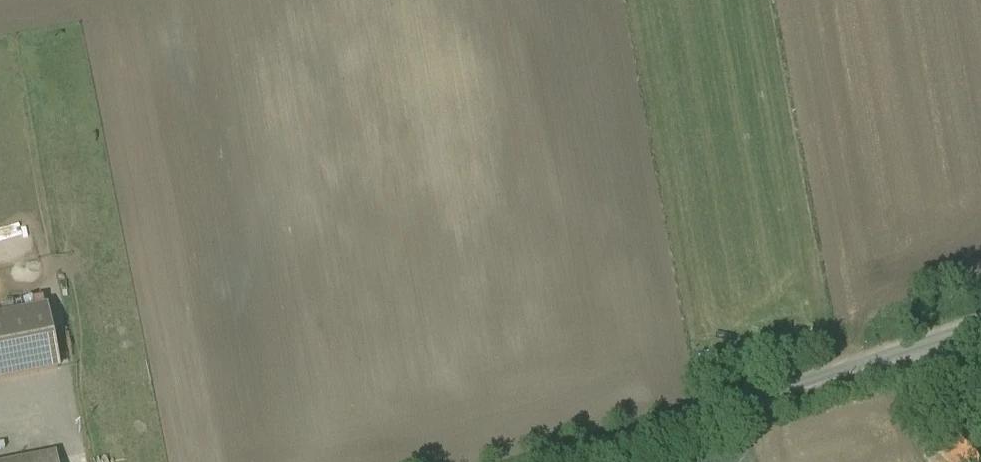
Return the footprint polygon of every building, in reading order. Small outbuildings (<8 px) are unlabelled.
[(0,318),(0,380),(58,369),(46,309),(0,318)] [(962,418),(933,447),(948,461),(980,461),(980,437),(962,418)]
